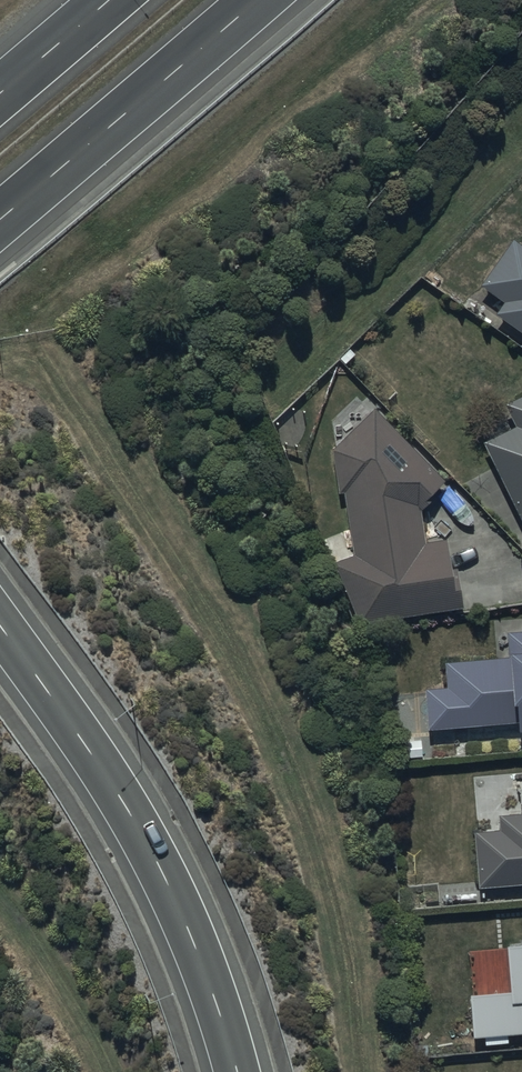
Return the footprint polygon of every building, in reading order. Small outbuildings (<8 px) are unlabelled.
[(494,311),(521,331),(521,246),(511,239),(479,284),(502,300),(494,311)] [(482,442),(521,522),(521,397),(505,405),(515,425),(482,442)] [(441,480),(373,409),(330,450),(338,493),(344,492),(352,556),(334,562),(357,623),(459,606),(455,566),(448,566),(445,538),(422,540),(418,509),(436,493),(432,488),(441,480)] [(424,688),(426,728),(514,722),(514,729),(521,729),(521,631),(505,632),(506,657),(443,661),(445,686),(424,688)] [(474,831),(478,886),(521,883),(521,803),(519,803),(520,811),(497,813),(499,829),(474,831)] [(468,993),(472,1036),(521,1032),(521,942),(502,944),(506,991),(468,993)]
